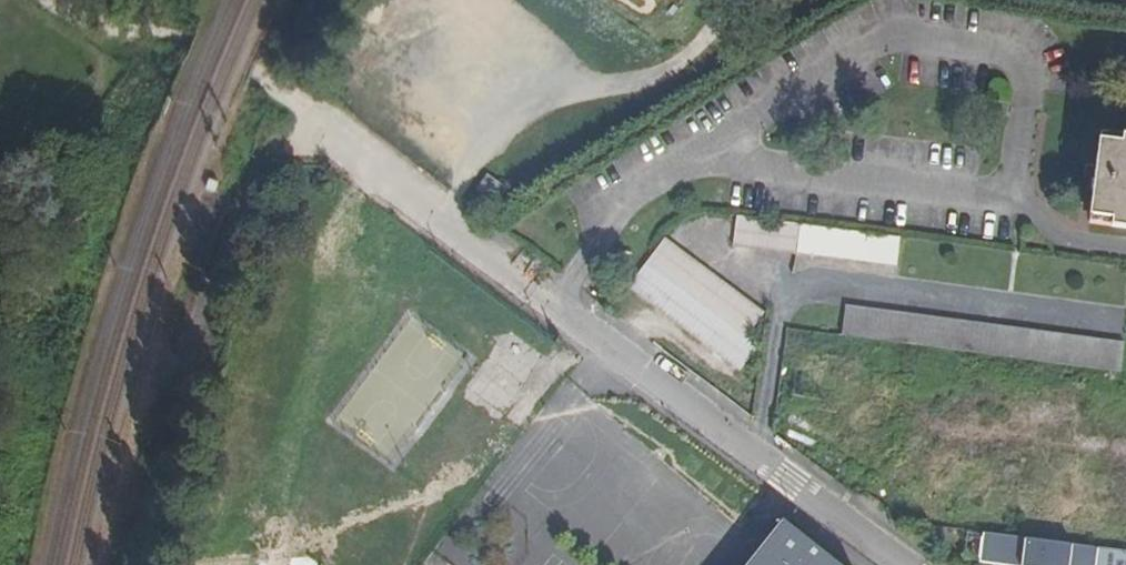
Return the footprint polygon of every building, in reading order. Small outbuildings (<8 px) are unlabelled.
[(1099,132),(1098,140),(1121,143),(1122,134),(1099,132)] [(1122,134),(1121,143),(1098,140),(1088,214),(1111,216),(1109,225),(1125,227),(1125,135),(1122,134)] [(485,202),(496,186),(487,180),(476,195),(485,202)] [(496,186),(485,202),(496,209),(508,194),(496,186)] [(1087,222),(1109,225),(1111,216),(1088,214),(1087,222)] [(792,256),(796,226),(735,218),(731,247),(792,256)] [(896,267),(900,239),(799,226),(799,228),(795,254),(896,267)] [(662,237),(624,288),(735,371),(754,347),(742,338),(761,312),(662,237)] [(837,337),(1117,372),(1121,343),(842,307),(837,337)] [(747,564),(835,564),(781,522),(747,564)] [(1123,549),(1011,534),(1008,564),(1016,564),(1125,564),(1125,550),(1123,549)]
